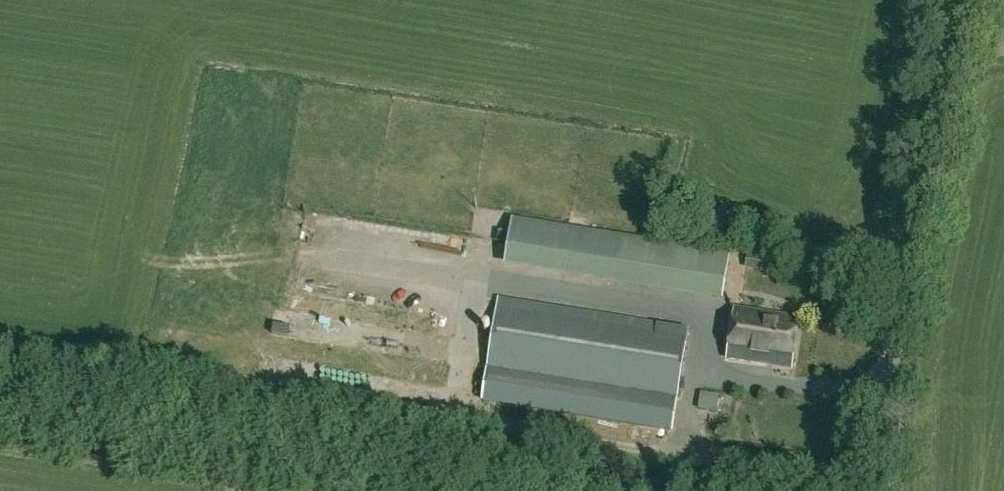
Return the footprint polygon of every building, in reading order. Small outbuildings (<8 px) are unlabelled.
[(722,302),(730,253),(513,219),(505,268),(722,302)] [(688,329),(498,300),(482,402),(672,433),(688,329)] [(792,369),(799,319),(734,309),(726,358),(792,369)]
